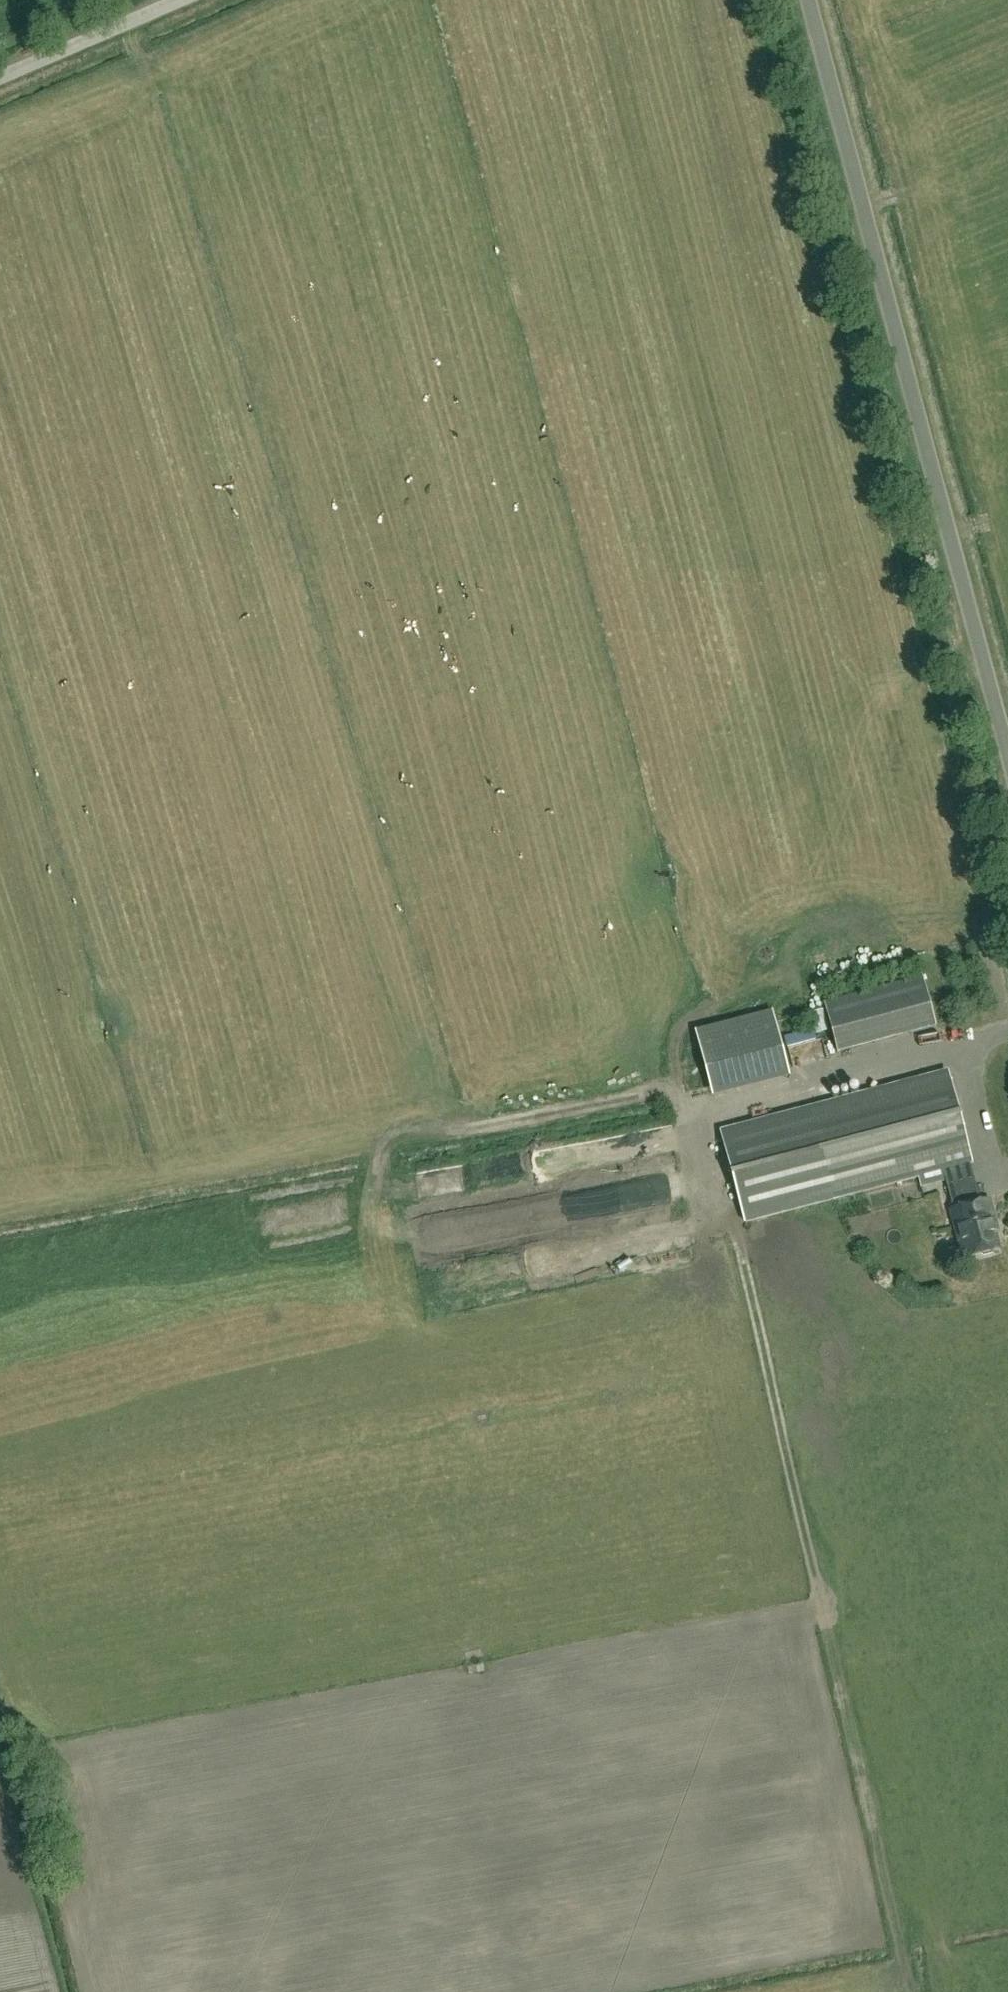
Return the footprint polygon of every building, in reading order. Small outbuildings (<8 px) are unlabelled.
[(822,1005),(835,1054),(932,1028),(919,979),(822,1005)] [(771,1009),(694,1029),(707,1078),(784,1057),(771,1009)] [(824,1040),(821,1028),(792,1037),(796,1048),(824,1040)] [(969,1165),(944,1074),(806,1111),(721,1133),(744,1224),(830,1202),(969,1165)] [(974,1206),(968,1183),(945,1190),(951,1212),(949,1213),(957,1241),(959,1240),(965,1260),(978,1256),(981,1258),(990,1255),(992,1252),(996,1251),(989,1224),(992,1223),(986,1203),(974,1206)]
